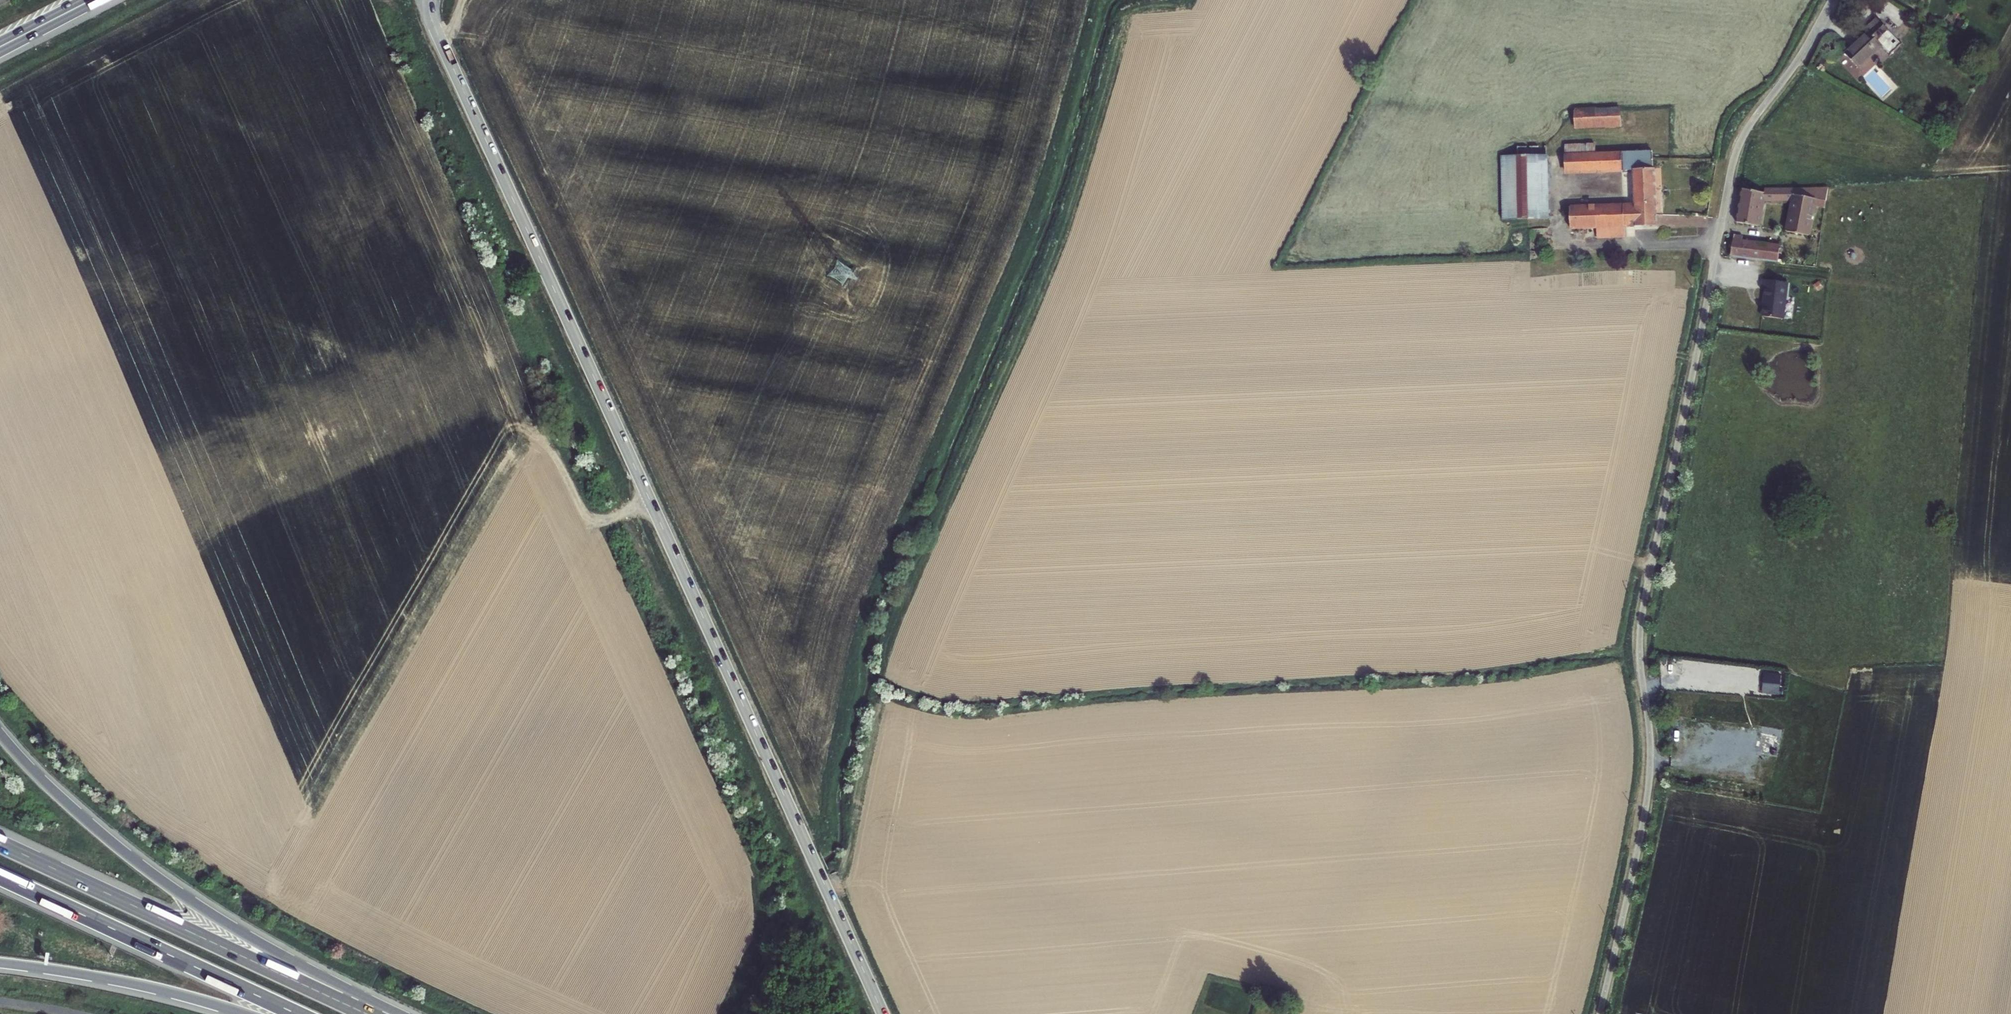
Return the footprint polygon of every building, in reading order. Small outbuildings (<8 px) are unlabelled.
[(1858,68),(1880,47),(1889,57),(1901,45),(1877,19),(1866,29),(1868,32),(1845,54),(1858,68)] [(1574,128),(1620,126),(1620,109),(1574,110),(1574,128)] [(1625,237),(1624,227),(1657,225),(1654,169),(1653,169),(1652,152),(1596,154),(1595,144),(1564,145),(1565,172),(1621,170),(1621,171),(1632,171),(1634,205),(1569,207),(1570,229),(1596,228),(1597,238),(1625,237)] [(1548,219),(1546,146),(1517,147),(1517,156),(1501,157),(1502,220),(1548,219)] [(1758,227),(1763,201),(1793,201),(1786,232),(1808,236),(1813,205),(1825,208),(1828,188),(1799,189),(1768,189),(1765,188),(1764,193),(1742,189),(1736,222),(1758,227)] [(1734,236),(1730,257),(1793,264),(1795,251),(1787,250),(1787,246),(1741,241),(1742,237),(1734,236)] [(1787,283),(1763,280),(1761,289),(1765,289),(1762,316),(1783,319),(1787,283)]
